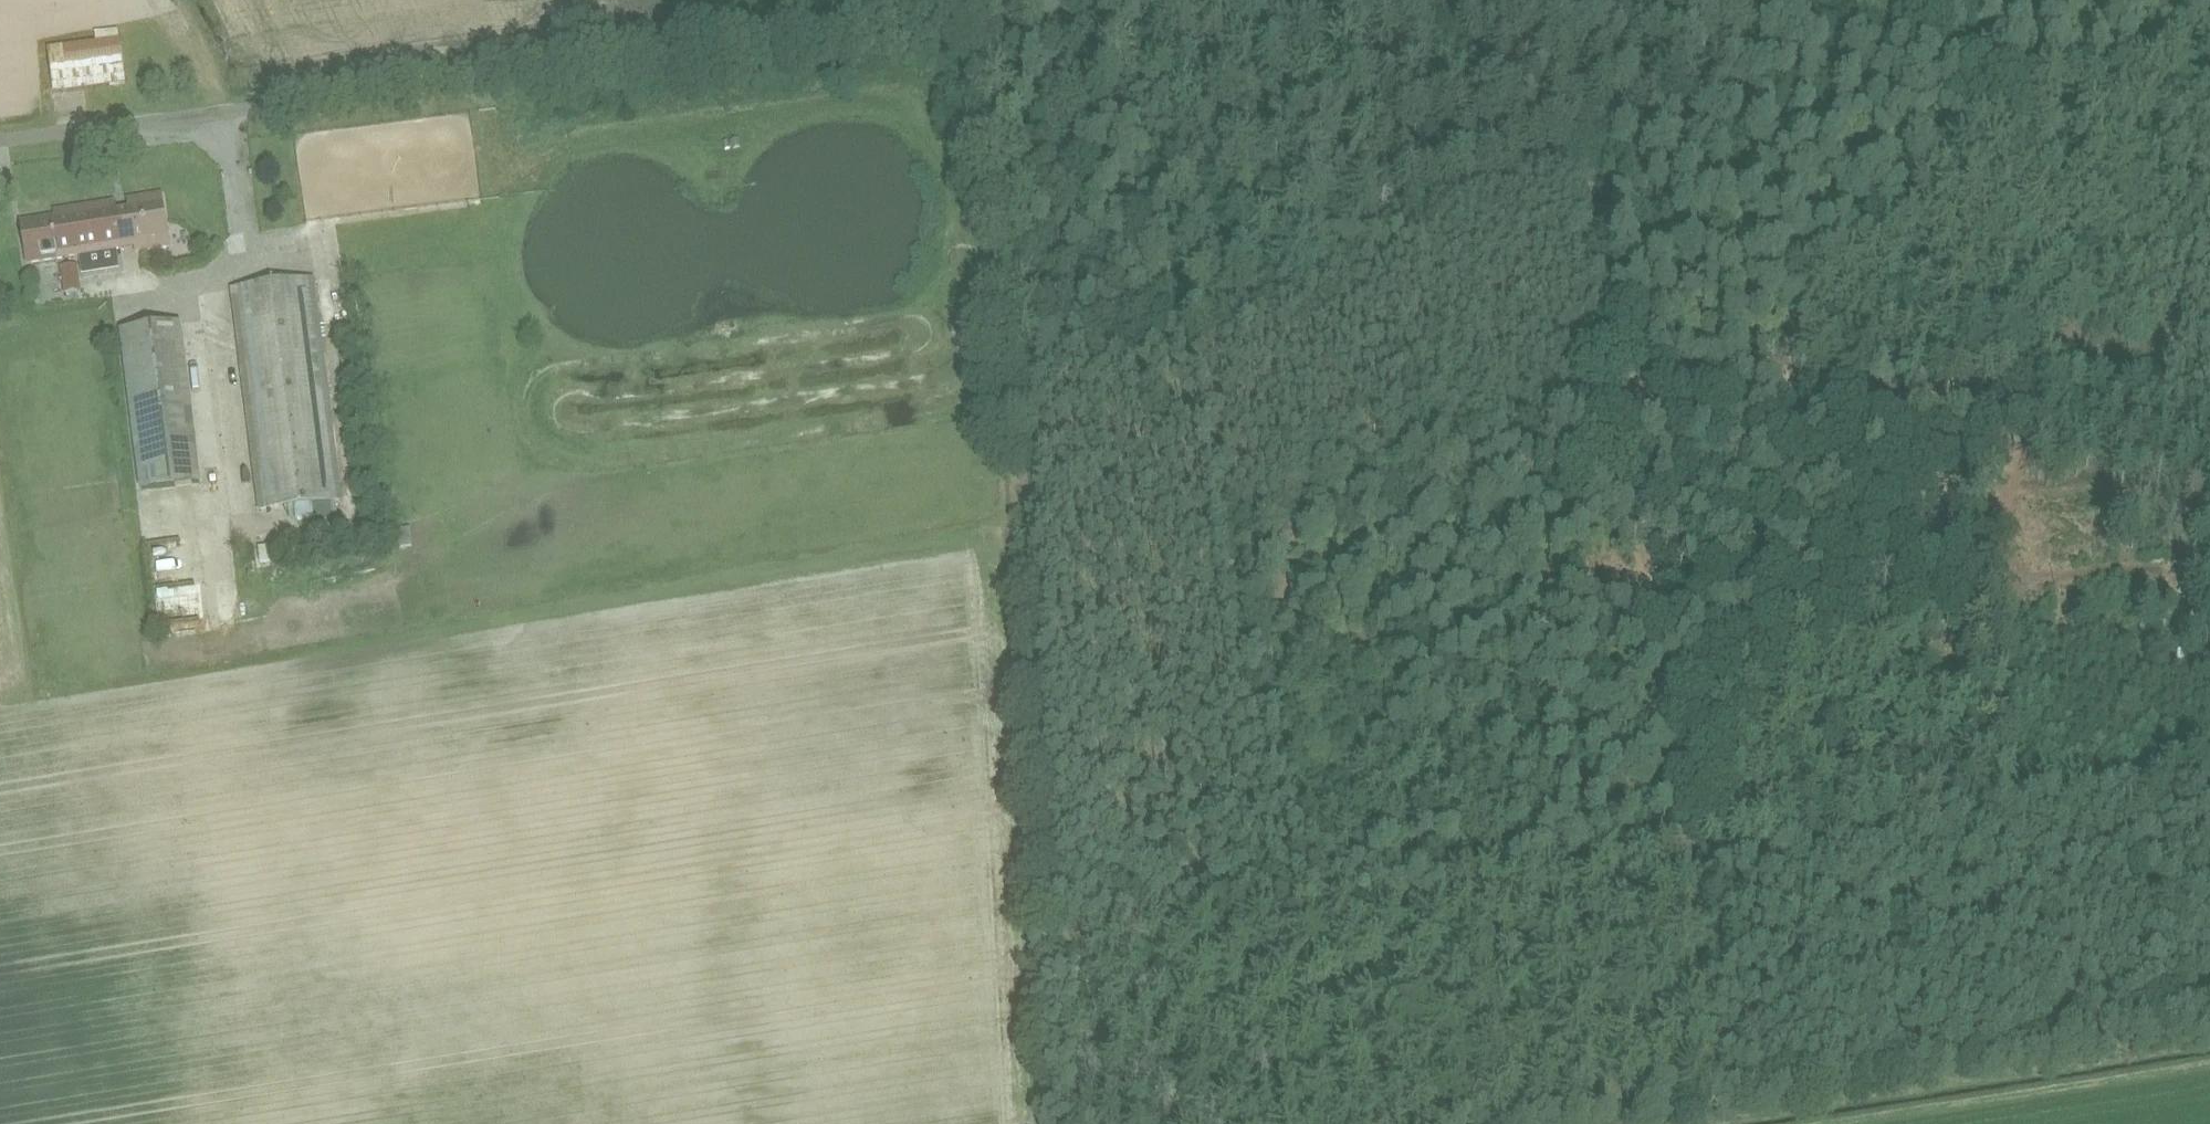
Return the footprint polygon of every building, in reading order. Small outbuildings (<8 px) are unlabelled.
[(54,92),(125,82),(119,39),(118,29),(95,32),(96,42),(48,49),(54,92)] [(162,194),(127,200),(129,210),(117,212),(116,202),(72,209),(73,214),(20,222),(27,264),(122,248),(121,242),(134,240),(136,251),(170,245),(162,194)] [(260,511),(341,501),(313,279),(232,289),(260,511)] [(141,490),(200,483),(179,324),(121,331),(141,490)]
